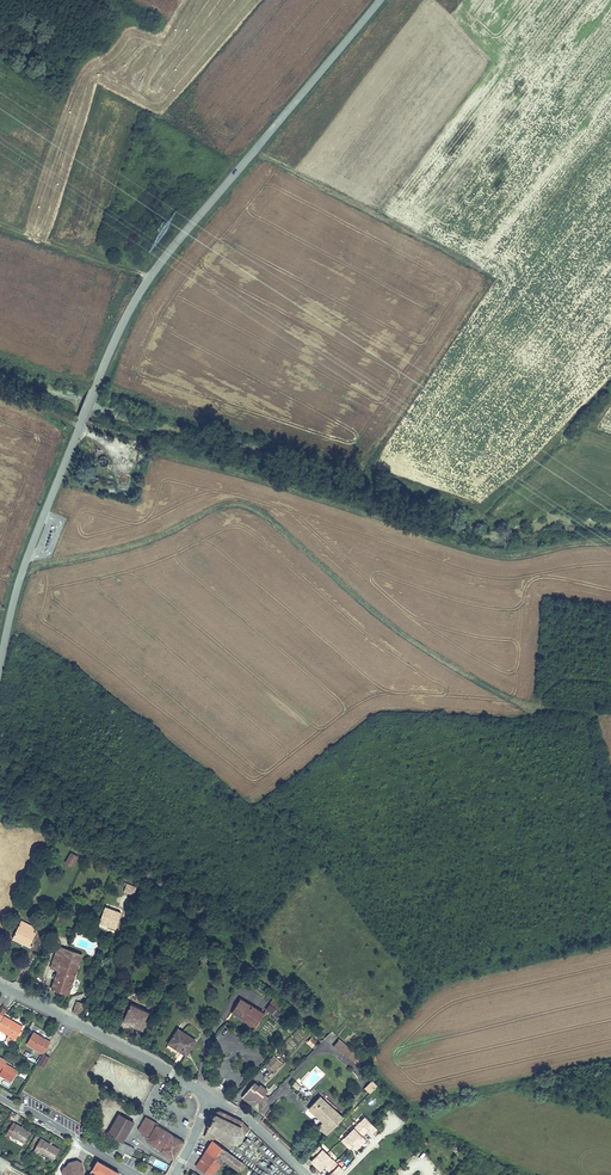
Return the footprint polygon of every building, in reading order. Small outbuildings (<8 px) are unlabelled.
[(107,449),(108,446),(107,444),(106,442),(104,441),(101,441),(99,441),(97,443),(96,445),(96,447),(97,450),(99,451),(101,452),(103,452),(106,451),(107,449)] [(105,467),(105,464),(105,461),(103,459),(101,456),(99,455),(96,455),(93,455),(90,456),(88,458),(87,461),(87,464),(87,467),(88,469),(90,471),(93,473),(96,473),(99,473),(101,472),(103,470),(105,467)] [(81,857),(75,853),(68,865),(75,868),(81,857)] [(104,906),(98,919),(109,923),(107,927),(114,929),(119,917),(111,914),(113,910),(104,906)] [(34,931),(22,924),(12,942),(20,947),(22,944),(29,948),(35,937),(32,935),(34,931)] [(51,989),(67,996),(83,958),(53,946),(44,967),(58,973),(51,989)] [(235,994),(229,1003),(239,1010),(236,1013),(247,1021),(255,1009),(249,1005),(252,1001),(244,995),(242,999),(235,994)] [(130,998),(127,1003),(130,1005),(129,1008),(124,1019),(144,1029),(153,1009),(130,998)] [(258,1005),(252,1001),(249,1005),(255,1009),(258,1005)] [(77,1003),(73,1013),(80,1016),(84,1006),(77,1003)] [(239,1010),(229,1003),(227,1007),(236,1013),(239,1010)] [(270,1004),(266,1009),(277,1019),(281,1013),(270,1004)] [(6,1043),(13,1047),(20,1034),(2,1023),(1,1024),(0,1024),(0,1039),(6,1043)] [(178,1028),(169,1042),(186,1054),(196,1040),(178,1028)] [(38,1044),(31,1040),(24,1053),(40,1062),(47,1050),(43,1047),(42,1049),(37,1046),(38,1044)] [(340,1041),(334,1049),(361,1070),(367,1062),(340,1041)] [(6,1043),(4,1047),(11,1051),(13,1047),(6,1043)] [(275,1071),(283,1063),(274,1055),(267,1063),(275,1071)] [(40,1062),(34,1072),(40,1075),(46,1066),(40,1062)] [(0,1070),(0,1084),(6,1088),(12,1078),(0,1070)] [(371,1094),(378,1087),(370,1078),(363,1085),(371,1094)] [(302,1087),(295,1081),(292,1084),(299,1091),(302,1087)] [(246,1089),(239,1096),(253,1110),(257,1107),(258,1109),(268,1098),(257,1088),(255,1091),(254,1089),(250,1093),(246,1089)] [(324,1123),(331,1129),(342,1116),(320,1096),(309,1109),(324,1123)] [(117,1111),(112,1119),(125,1128),(130,1120),(117,1111)] [(213,1139),(214,1140),(221,1145),(224,1141),(234,1148),(237,1144),(239,1146),(243,1139),(241,1137),(243,1134),(241,1132),(237,1129),(239,1125),(229,1116),(215,1114),(212,1112),(209,1116),(211,1118),(207,1124),(204,1123),(202,1127),(204,1129),(215,1136),(213,1139)] [(107,1149),(127,1159),(132,1151),(117,1141),(125,1128),(112,1119),(104,1133),(113,1139),(107,1149)] [(362,1120),(337,1144),(345,1152),(348,1149),(352,1152),(362,1143),(358,1139),(364,1133),(368,1137),(373,1132),(362,1120)] [(143,1147),(168,1165),(177,1149),(155,1134),(157,1131),(145,1123),(137,1135),(145,1145),(143,1147)] [(327,1133),(331,1129),(324,1123),(321,1127),(327,1133)] [(6,1126),(0,1136),(0,1139),(4,1142),(5,1139),(18,1147),(24,1137),(6,1126)] [(215,1136),(204,1129),(201,1134),(212,1142),(214,1140),(213,1139),(215,1136)] [(212,1142),(198,1167),(208,1174),(213,1174),(224,1159),(240,1170),(244,1165),(212,1142)] [(47,1164),(54,1153),(36,1143),(28,1157),(34,1160),(35,1157),(47,1164)] [(307,1155),(310,1158),(306,1162),(316,1172),(320,1169),(326,1174),(325,1174),(336,1174),(338,1173),(314,1148),(307,1155)] [(79,1167),(76,1168),(74,1166),(73,1164),(65,1165),(63,1170),(61,1169),(58,1173),(59,1174),(80,1174),(79,1167)]
